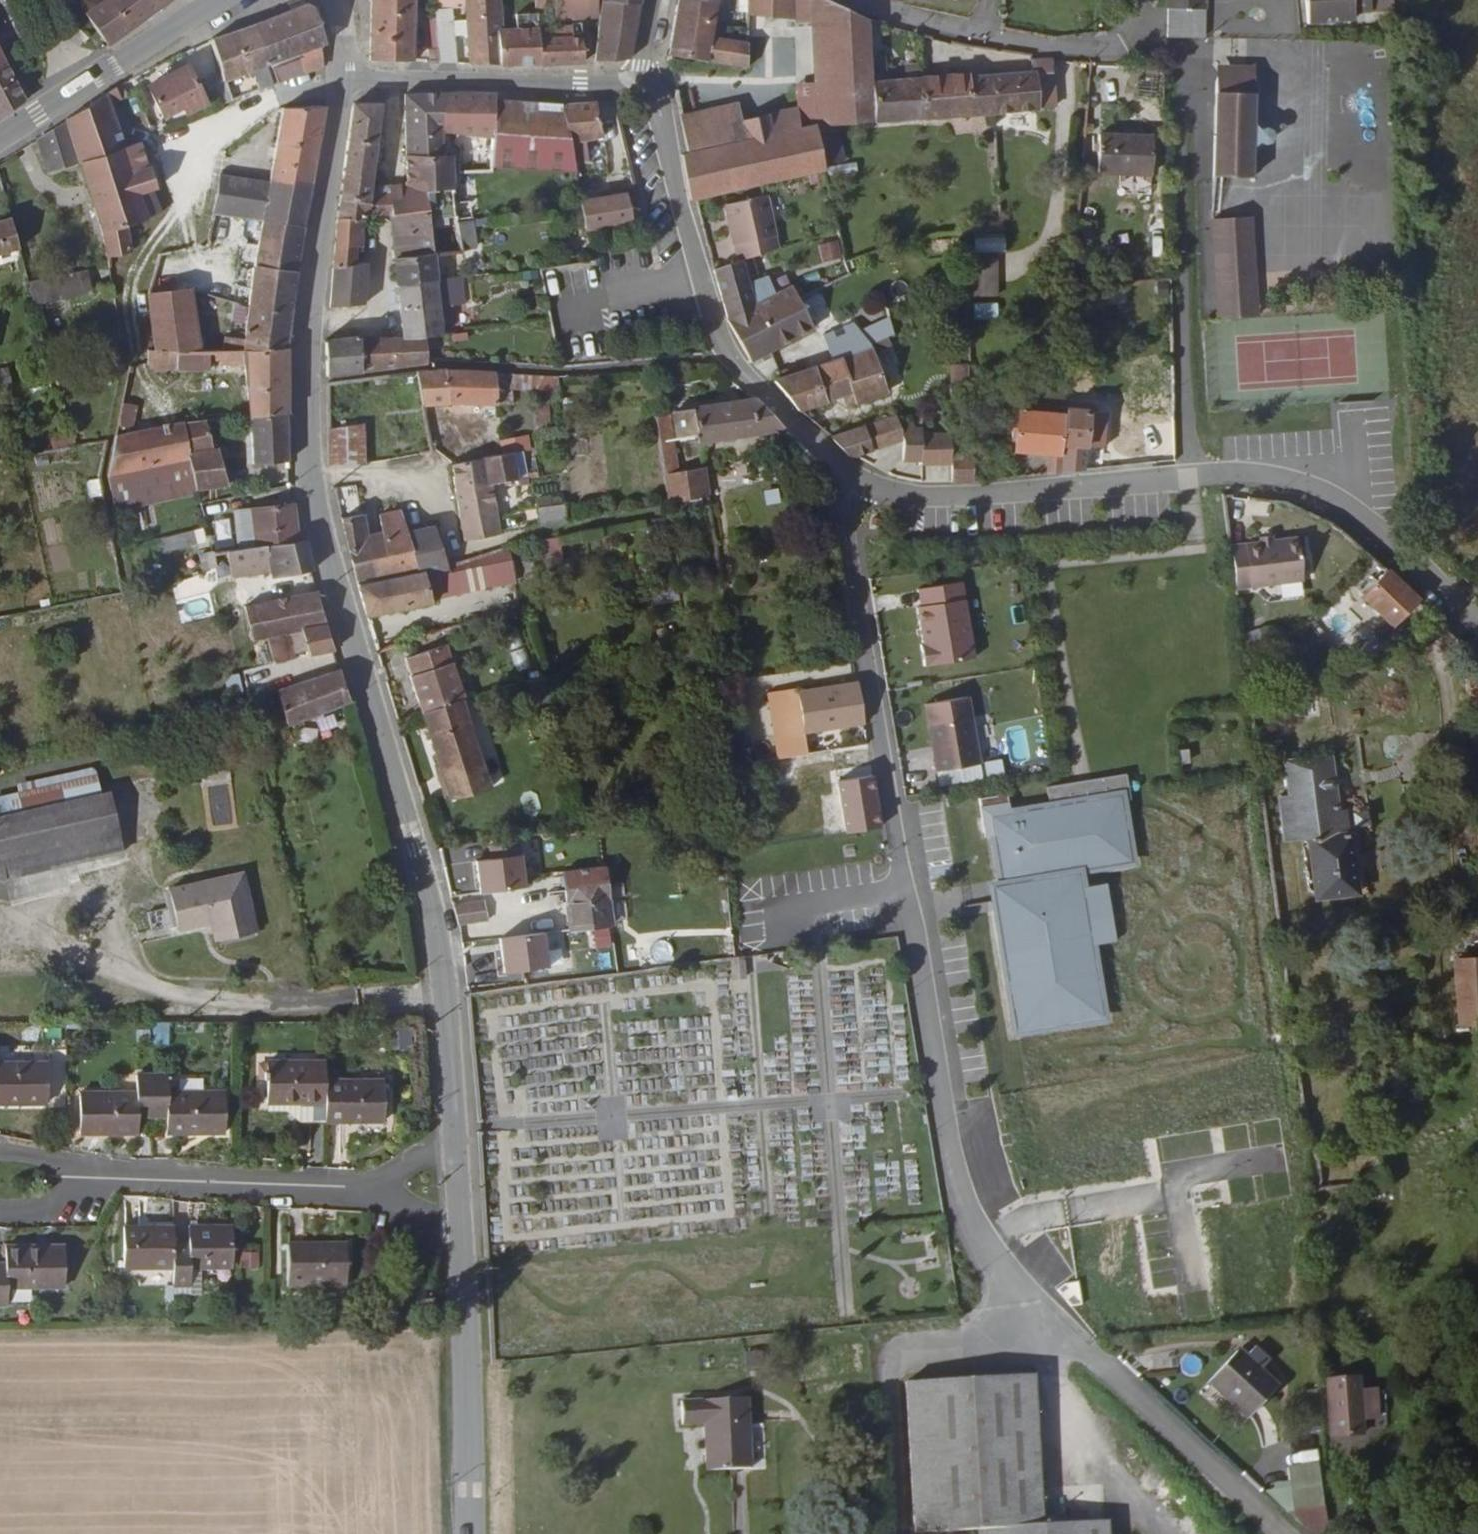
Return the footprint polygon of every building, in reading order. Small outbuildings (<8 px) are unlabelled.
[(86,14),(107,44),(161,8),(155,0),(108,0),(100,6),(98,0),(84,0),(86,14)] [(413,61),(412,0),(373,0),(371,62),(413,61)] [(503,66),(500,37),(499,16),(498,0),(463,0),(472,64),(503,66)] [(544,20),(544,0),(534,0),(536,20),(544,20)] [(717,0),(676,0),(666,53),(744,67),(745,42),(712,36),(717,0)] [(791,0),(747,0),(746,14),(791,16),(791,0)] [(809,0),(791,0),(791,16),(791,25),(810,25),(809,0)] [(871,59),(866,21),(823,0),(809,0),(810,25),(813,84),(873,77),(871,59)] [(1167,37),(1204,38),(1205,0),(1169,0),(1167,37)] [(1309,23),(1355,19),(1355,12),(1395,8),(1394,0),(1307,0),(1309,23)] [(599,3),(594,62),(630,58),(640,3),(599,3)] [(302,7),(255,23),(276,83),(325,64),(319,47),(327,44),(313,10),(302,7)] [(441,62),(454,63),(448,18),(434,20),(439,49),(441,62)] [(539,64),(583,63),(581,35),(569,35),(569,19),(544,20),(536,20),(539,64)] [(503,66),(539,64),(536,20),(521,21),(522,36),(518,35),(505,37),(500,37),(503,66)] [(222,35),(212,38),(226,72),(228,79),(251,71),(253,76),(258,74),(262,88),(276,83),(255,23),(222,35)] [(432,62),(441,62),(439,49),(429,50),(432,62)] [(929,118),(923,78),(883,78),(879,57),(871,59),(873,77),(879,122),(929,118)] [(28,99),(8,61),(0,65),(0,117),(28,99)] [(1053,81),(1053,61),(1031,63),(1032,75),(991,79),(995,114),(1040,111),(1040,106),(1055,106),(1053,81)] [(188,63),(150,87),(166,114),(183,104),(187,109),(207,97),(188,63)] [(1223,173),(1262,174),(1264,82),(1260,72),(1252,65),(1246,63),(1239,65),(1229,75),(1226,82),(1223,173)] [(210,77),(220,104),(235,98),(228,79),(226,72),(210,77)] [(841,125),(879,122),(873,77),(813,84),(796,86),(800,109),(803,130),(820,127),(841,125)] [(995,114),(991,79),(923,78),(929,118),(995,114)] [(68,122),(81,159),(104,230),(109,254),(132,250),(126,222),(162,212),(153,188),(161,184),(154,161),(147,164),(140,143),(128,147),(113,103),(129,96),(123,83),(67,120),(68,122)] [(449,134),(444,94),(404,96),(404,147),(414,147),(415,154),(451,153),(449,134)] [(469,132),(466,94),(444,94),(449,134),(469,132)] [(500,131),(498,104),(498,95),(466,94),(469,132),(500,131)] [(370,171),(383,104),(354,103),(343,181),(368,182),(370,171)] [(601,133),(596,103),(561,105),(567,139),(601,133)] [(567,139),(561,105),(498,104),(500,131),(503,165),(573,168),(567,139)] [(738,104),(678,114),(686,154),(745,142),(741,119),(738,104)] [(311,188),(325,106),(283,109),(271,183),(311,188)] [(803,130),(800,109),(741,119),(745,142),(686,154),(681,155),(691,198),(697,197),(825,170),(824,163),(820,127),(803,130)] [(68,122),(42,138),(51,169),(81,159),(68,122)] [(845,161),(841,125),(820,127),(824,163),(845,161)] [(1152,176),(1152,137),(1099,136),(1098,175),(1152,176)] [(391,216),(442,212),(448,254),(455,253),(467,252),(471,252),(471,247),(467,219),(464,187),(462,173),(459,154),(451,153),(415,154),(404,154),(404,188),(377,189),(377,194),(376,218),(391,216)] [(264,221),(271,183),(219,177),(214,216),(264,221)] [(368,182),(343,181),(338,218),(368,219),(376,218),(377,194),(367,193),(368,182)] [(307,227),(311,188),(271,183),(264,221),(307,227)] [(464,187),(467,219),(478,217),(474,186),(464,187)] [(579,202),(584,226),(631,219),(627,196),(579,202)] [(753,258),(780,250),(769,196),(727,205),(739,262),(753,258)] [(391,216),(398,287),(445,280),(469,277),(467,252),(455,253),(458,272),(445,275),(442,254),(448,254),(442,212),(391,216)] [(20,247),(12,216),(0,219),(0,253),(20,247)] [(467,219),(471,247),(486,244),(481,217),(478,217),(467,219)] [(334,267),(365,265),(366,255),(361,255),(361,232),(369,233),(368,219),(338,218),(334,267)] [(302,274),(307,227),(264,221),(256,268),(302,274)] [(1220,320),(1258,318),(1254,221),(1216,223),(1220,320)] [(991,256),(991,232),(964,234),(965,258),(991,256)] [(837,240),(820,246),(827,264),(843,258),(837,240)] [(458,272),(455,253),(448,254),(442,254),(445,275),(458,272)] [(714,269),(728,320),(770,295),(767,278),(757,280),(753,258),(739,262),(714,269)] [(334,267),(332,307),(365,305),(365,265),(334,267)] [(287,349),(302,274),(256,268),(247,337),(229,336),(228,349),(287,349)] [(797,298),(824,283),(815,269),(788,282),(797,298)] [(86,271),(31,284),(36,306),(91,292),(90,289),(86,271)] [(403,338),(427,336),(449,333),(445,280),(398,287),(403,338)] [(116,296),(114,284),(100,288),(102,299),(116,296)] [(752,363),(768,354),(809,329),(793,299),(785,287),(770,295),(728,320),(725,322),(752,363)] [(156,349),(198,349),(190,291),(152,294),(156,349)] [(999,319),(999,302),(975,302),(976,319),(999,319)] [(858,348),(872,342),(874,342),(867,322),(850,326),(858,348)] [(326,376),(429,362),(427,336),(403,338),(327,341),(326,376)] [(797,409),(801,408),(842,392),(847,403),(858,399),(859,401),(891,388),(872,342),(858,348),(781,377),(773,381),(797,409)] [(287,418),(287,349),(228,349),(198,349),(156,349),(150,349),(150,360),(159,371),(215,369),(215,365),(227,365),(227,369),(250,368),(251,419),(287,418)] [(953,365),(953,384),(967,384),(967,365),(953,365)] [(459,405),(496,405),(494,372),(444,370),(417,372),(424,407),(448,405),(459,405)] [(517,405),(515,373),(494,372),(496,405),(517,405)] [(1067,412),(1068,390),(1042,388),(1040,413),(1018,412),(1016,454),(1049,455),(1048,476),(1064,474),(1067,412)] [(788,442),(784,428),(754,397),(677,414),(682,438),(700,434),(702,443),(694,444),(697,458),(707,457),(705,447),(769,432),(773,445),(788,442)] [(139,401),(125,399),(121,423),(134,425),(139,401)] [(1088,414),(1067,412),(1064,474),(1086,471),(1088,414)] [(835,435),(832,435),(830,437),(851,456),(855,454),(906,438),(905,459),(921,458),(921,466),(951,466),(951,456),(951,435),(921,435),(921,429),(904,430),(896,415),(835,435)] [(670,417),(657,420),(662,456),(678,453),(670,417)] [(289,464),(287,418),(251,419),(251,466),(289,464)] [(211,444),(206,421),(182,422),(197,493),(227,487),(216,444),(211,444)] [(197,493),(182,422),(119,432),(112,475),(119,511),(198,499),(197,493)] [(362,425),(329,429),(331,464),(365,464),(362,425)] [(54,450),(75,446),(73,434),(52,437),(54,450)] [(493,486),(521,482),(517,455),(534,453),(531,436),(503,440),(506,454),(487,457),(493,486)] [(678,453),(662,456),(669,505),(709,496),(702,469),(682,473),(678,453)] [(951,466),(950,483),(972,483),(971,456),(951,456),(951,466)] [(501,534),(493,486),(487,457),(455,461),(465,539),(501,534)] [(541,527),(568,523),(565,506),(562,506),(561,500),(552,502),(551,500),(538,502),(541,527)] [(299,541),(295,503),(235,517),(241,551),(299,541)] [(362,515),(342,520),(356,582),(419,564),(420,568),(422,574),(447,567),(445,561),(433,526),(408,532),(400,508),(379,514),(383,531),(369,535),(362,515)] [(198,546),(195,532),(164,539),(167,553),(198,546)] [(563,563),(559,537),(535,540),(539,567),(563,563)] [(1230,549),(1235,585),(1305,578),(1300,537),(1275,539),(1262,540),(1230,543),(1230,549)] [(299,541),(241,551),(235,552),(226,553),(231,581),(268,574),(269,581),(311,571),(304,540),(299,541)] [(226,553),(235,552),(233,541),(217,544),(218,554),(226,553)] [(475,557),(485,586),(513,580),(504,548),(475,557)] [(473,553),(445,561),(447,567),(422,574),(429,599),(485,586),(475,557),(473,553)] [(211,570),(217,570),(214,555),(200,558),(204,572),(211,570)] [(420,568),(358,586),(367,619),(430,600),(429,599),(422,574),(420,568)] [(924,665),(975,658),(962,581),(919,588),(922,606),(918,606),(923,644),(921,644),(924,665)] [(1394,634),(1416,609),(1386,582),(1365,608),(1394,634)] [(327,626),(317,591),(247,611),(254,645),(268,641),(285,636),(327,626)] [(333,648),(327,626),(285,636),(286,641),(292,640),(294,651),(307,648),(310,655),(333,648)] [(441,635),(424,641),(426,647),(443,642),(441,635)] [(424,641),(400,647),(403,661),(428,654),(426,647),(424,641)] [(403,661),(421,717),(462,705),(445,649),(428,654),(403,661)] [(247,668),(248,693),(277,691),(276,666),(247,668)] [(290,730),(351,706),(341,674),(281,694),(290,730)] [(862,723),(854,681),(794,689),(794,686),(764,691),(775,757),(805,753),(802,731),(862,723)] [(462,705),(421,717),(449,805),(488,793),(462,705)] [(978,765),(972,717),(929,724),(935,771),(978,765)] [(1333,833),(1327,756),(1284,759),(1286,795),(1277,796),(1280,839),(1301,836),(1308,895),(1348,892),(1342,833),(1333,833)] [(998,823),(1008,885),(1080,872),(1131,861),(1123,805),(1133,803),(1129,776),(1050,790),(1053,813),(998,823)] [(0,822),(0,884),(123,857),(111,798),(99,800),(95,782),(21,798),(25,817),(0,822)] [(525,888),(519,843),(489,847),(491,861),(476,863),(481,894),(525,888)] [(605,871),(562,875),(570,933),(612,928),(605,871)] [(1080,872),(1008,885),(1011,905),(1082,892),(1080,872)] [(211,925),(216,945),(255,937),(242,879),(199,888),(211,925)] [(211,925),(199,888),(169,895),(178,932),(211,925)] [(1082,892),(1011,905),(1000,906),(1022,1033),(1104,1021),(1082,892)] [(453,907),(457,926),(486,923),(484,903),(453,907)] [(664,948),(681,944),(676,927),(660,931),(664,948)] [(547,969),(542,934),(498,940),(503,975),(547,969)] [(1451,992),(1457,1056),(1477,1055),(1477,990),(1451,992)] [(154,1024),(155,1046),(170,1045),(169,1023),(154,1024)] [(280,1102),(323,1102),(338,1102),(338,1121),(397,1121),(396,1078),(338,1080),(338,1060),(280,1059),(280,1102)] [(50,1063),(0,1063),(0,1107),(51,1106),(50,1063)] [(229,1132),(228,1092),(170,1092),(170,1074),(143,1075),(143,1092),(83,1092),(82,1134),(143,1134),(144,1111),(169,1111),(170,1133),(229,1132)] [(338,1102),(323,1102),(323,1122),(338,1121),(338,1102)] [(234,1264),(234,1221),(190,1220),(189,1239),(173,1240),(174,1222),(122,1223),(123,1264),(171,1263),(172,1278),(189,1278),(189,1264),(234,1264)] [(289,1282),(348,1280),(347,1238),(289,1239),(289,1282)] [(62,1242),(2,1241),(2,1256),(0,1256),(0,1301),(0,1282),(61,1282),(62,1242)] [(1248,1421),(1278,1388),(1239,1351),(1209,1384),(1248,1421)] [(1040,1382),(915,1389),(920,1533),(1111,1533),(1111,1529),(1048,1531),(1040,1382)] [(754,1468),(753,1399),(686,1399),(686,1426),(706,1424),(707,1468),(754,1468)] [(1352,1433),(1321,1435),(1324,1475),(1355,1474),(1352,1433)] [(1283,1466),(1283,1485),(1275,1485),(1277,1516),(1317,1514),(1315,1464),(1283,1466)]
